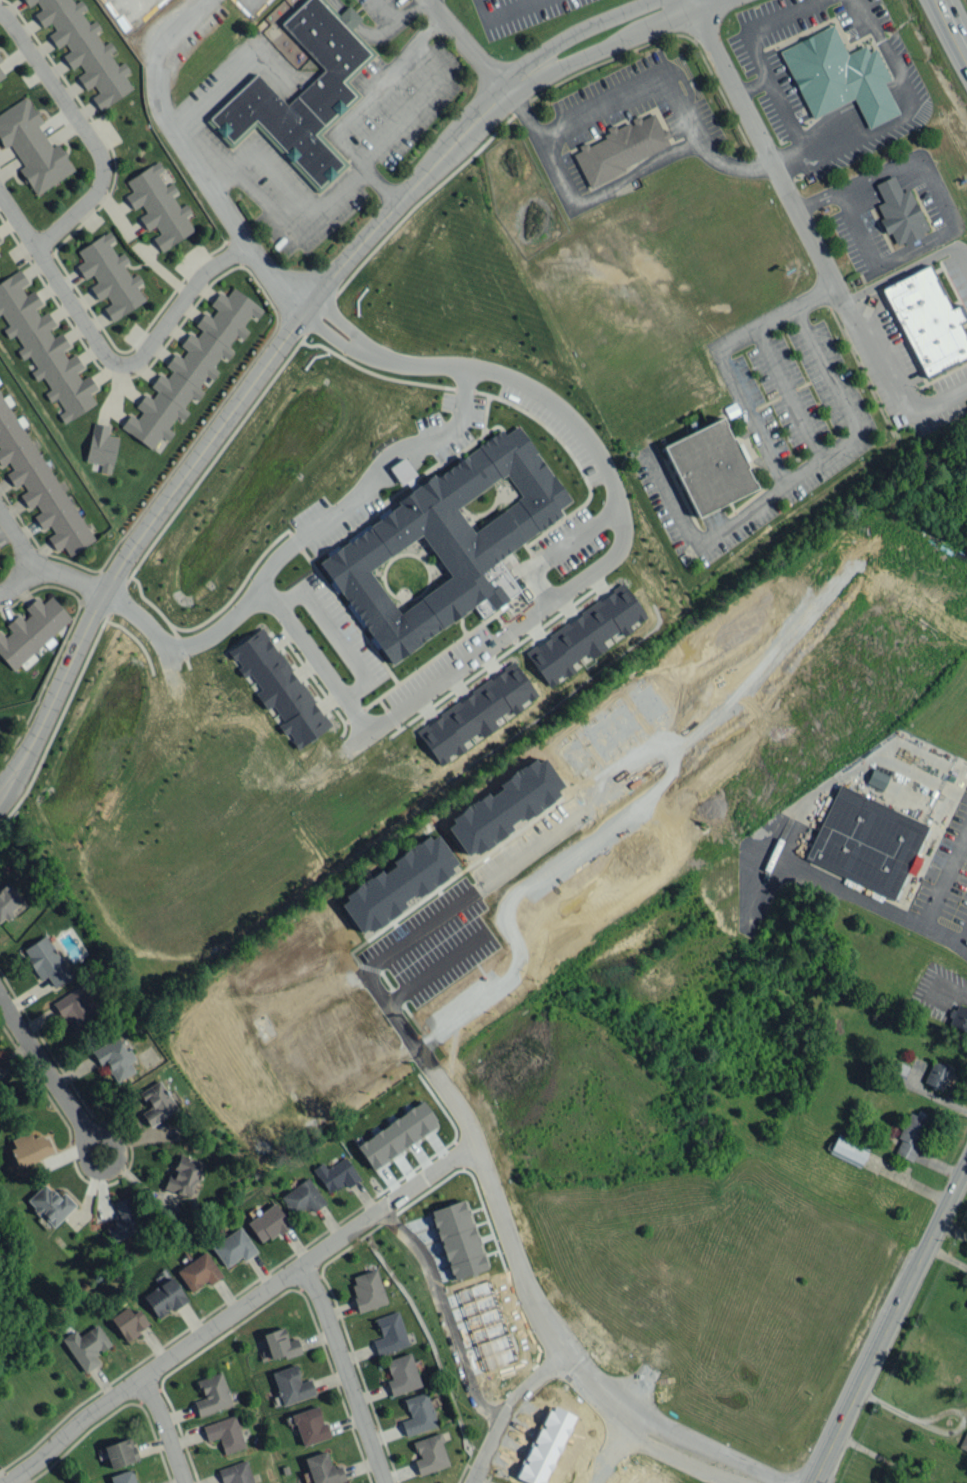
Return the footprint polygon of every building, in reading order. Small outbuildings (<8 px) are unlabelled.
[(76,0),(24,0),(31,10),(31,9),(43,27),(50,22),(55,29),(48,34),(57,48),(65,43),(70,50),(62,55),(71,68),(79,63),(84,71),(77,76),(86,89),(93,84),(98,92),(91,97),(100,110),(134,87),(76,0)] [(780,49),(811,118),(854,99),(867,128),(899,114),(884,82),(889,79),(875,48),(868,52),(865,45),(846,53),(833,25),(780,49)] [(4,148),(11,144),(24,166),(19,169),(34,194),(74,171),(58,143),(51,147),(38,125),(42,123),(27,96),(0,112),(0,141),(4,148)] [(591,187),(671,142),(654,111),(641,118),(639,114),(629,119),(630,120),(617,128),(614,122),(606,127),(609,133),(588,145),(587,143),(571,152),(591,187)] [(194,231),(185,215),(191,212),(186,203),(179,208),(171,194),(177,191),(172,182),(165,186),(157,173),(163,170),(158,161),(125,180),(132,191),(125,195),(133,209),(141,204),(146,212),(139,216),(147,230),(155,225),(159,233),(153,237),(160,250),(194,231)] [(910,188),(901,192),(894,175),(874,183),(882,202),(876,204),(882,217),(879,219),(886,235),(890,232),(896,246),(928,232),(910,188)] [(145,302),(137,285),(142,283),(137,273),(129,277),(123,264),(128,261),(123,252),(116,256),(109,243),(114,240),(110,232),(77,249),(83,261),(76,265),(84,279),(93,274),(97,282),(90,286),(97,300),(106,295),(110,304),(104,307),(110,320),(145,302)] [(959,322),(966,319),(959,305),(949,309),(930,266),(883,286),(923,376),(966,357),(966,341),(959,322)] [(38,380),(56,385),(44,392),(49,402),(56,398),(64,410),(58,414),(63,423),(96,403),(89,392),(96,388),(88,374),(80,379),(75,371),(83,367),(74,353),(66,358),(61,350),(68,345),(60,332),(52,337),(48,329),(55,325),(50,316),(36,312),(39,300),(33,290),(25,295),(20,287),(28,282),(20,269),(0,281),(0,317),(38,380)] [(263,309),(232,287),(226,296),(219,290),(209,304),(216,309),(211,316),(203,311),(194,324),(201,330),(196,337),(189,332),(180,345),(187,350),(182,357),(174,351),(164,365),(172,370),(167,377),(159,372),(149,385),(157,391),(152,398),(144,393),(134,406),(142,411),(137,418),(129,413),(120,426),(156,451),(252,315),(257,318),(263,309)] [(0,466),(8,461),(12,469),(6,473),(14,487),(22,483),(26,490),(20,494),(28,508),(36,504),(40,511),(33,515),(42,529),(49,525),(54,533),(47,537),(55,550),(63,546),(68,555),(93,541),(22,421),(18,424),(0,394),(0,466)] [(664,444),(694,516),(756,490),(725,417),(664,444)] [(85,461),(101,464),(99,472),(111,474),(117,436),(107,435),(109,425),(92,422),(85,461)] [(320,561),(386,665),(475,607),(481,617),(520,592),(498,558),(563,516),(559,509),(570,502),(520,424),(506,433),(504,430),(417,486),(411,477),(415,475),(404,457),(389,467),(402,487),(408,483),(412,490),(396,500),(398,503),(376,517),(378,519),(325,553),(327,556),(320,561)] [(524,649),(548,688),(576,671),(571,663),(588,653),(591,658),(607,648),(603,641),(620,630),(623,636),(634,629),(632,625),(646,617),(626,586),(524,649)] [(51,595),(42,603),(36,597),(21,611),(5,625),(11,631),(5,637),(0,632),(0,656),(13,670),(20,664),(24,669),(37,658),(33,653),(44,643),(45,644),(72,620),(51,595)] [(328,728),(284,659),(282,661),(261,628),(228,649),(239,667),(237,668),(243,677),(250,673),(261,690),(255,693),(265,709),(273,705),(283,721),(277,725),(284,735),(287,733),(297,748),(328,728)] [(415,728),(439,766),(466,749),(462,742),(479,731),(483,737),(498,727),(493,719),(510,708),(513,712),(538,697),(516,663),(415,728)] [(446,827),(453,822),(450,817),(486,791),(489,794),(499,787),(496,783),(533,757),(536,760),(543,755),(564,785),(558,790),(560,794),(531,815),(531,814),(523,819),(521,815),(508,824),(511,829),(505,833),(506,834),(484,850),(483,849),(476,854),(473,850),(466,855),(446,827)] [(889,776),(872,768),(865,783),(882,790),(889,776)] [(896,898),(927,823),(836,785),(805,861),(896,898)] [(343,895),(379,869),(382,873),(394,865),(391,860),(427,835),(430,839),(436,834),(456,862),(450,867),(452,871),(446,876),(447,877),(425,893),(424,892),(417,897),(414,893),(403,901),(405,905),(398,910),(399,911),(378,928),(377,927),(370,931),(367,928),(361,932),(340,904),(347,899),(343,895)] [(24,902),(8,882),(0,889),(0,922),(24,902)] [(54,987),(72,975),(45,935),(21,951),(41,980),(47,976),(54,987)] [(74,1034),(101,1017),(82,985),(54,1001),(74,1034)] [(956,1005),(949,1025),(966,1032),(966,1009),(956,1005)] [(135,1071),(130,1062),(135,1059),(129,1048),(125,1051),(117,1037),(91,1051),(99,1065),(105,1061),(116,1081),(135,1071)] [(952,1066),(932,1060),(924,1084),(943,1090),(952,1066)] [(149,1126),(177,1109),(159,1080),(140,1092),(149,1107),(141,1113),(149,1126)] [(355,1144),(371,1168),(439,1125),(424,1101),(355,1144)] [(893,1153),(914,1161),(928,1120),(908,1112),(893,1153)] [(19,1167),(54,1154),(46,1133),(32,1138),(30,1132),(9,1139),(19,1167)] [(868,1150),(837,1135),(829,1152),(860,1167),(868,1150)] [(163,1188),(190,1197),(202,1162),(180,1154),(173,1175),(168,1173),(163,1188)] [(326,1192),(345,1183),(347,1187),(359,1180),(347,1157),(326,1167),(323,1162),(313,1167),(326,1192)] [(280,1194),(291,1216),(309,1206),(312,1211),(324,1204),(310,1178),(280,1194)] [(63,1192),(58,1197),(45,1183),(27,1200),(52,1227),(76,1205),(63,1192)] [(112,1202),(120,1219),(104,1226),(111,1242),(143,1229),(128,1195),(112,1202)] [(431,1212),(468,1200),(491,1269),(454,1281),(431,1212)] [(262,1244),(290,1224),(274,1202),(247,1222),(262,1244)] [(211,1245),(225,1267),(241,1256),(244,1260),(257,1252),(241,1226),(211,1245)] [(222,1276),(205,1251),(176,1270),(191,1292),(207,1281),(209,1284),(222,1276)] [(350,1275),(352,1282),(348,1284),(352,1295),(349,1297),(354,1312),(384,1301),(372,1268),(350,1275)] [(187,1299),(171,1276),(143,1296),(158,1319),(187,1299)] [(459,1292),(494,1280),(521,1359),(486,1371),(459,1292)] [(132,1313),(127,1306),(110,1317),(125,1341),(149,1325),(138,1309),(132,1313)] [(372,1318),(378,1336),(369,1339),(375,1354),(406,1343),(394,1310),(372,1318)] [(84,1373),(99,1363),(94,1355),(110,1345),(98,1324),(78,1335),(75,1329),(62,1337),(84,1373)] [(271,1361),(301,1352),(296,1337),(287,1340),(283,1327),(263,1333),(271,1361)] [(382,1360),(388,1377),(384,1379),(389,1394),(418,1383),(407,1351),(383,1359),(382,1360)] [(282,1404),(315,1394),(311,1378),(301,1381),(296,1365),(272,1372),(282,1404)] [(193,1401),(198,1416),(232,1405),(221,1372),(196,1380),(202,1398),(193,1401)] [(401,1398),(404,1408),(405,1408),(407,1415),(409,1414),(409,1416),(398,1420),(403,1435),(434,1424),(431,1416),(432,1415),(431,1412),(432,1411),(430,1406),(429,1406),(422,1390),(401,1398)] [(581,1418),(549,1482),(533,1482),(520,1477),(555,1405),(581,1418)] [(302,1446),(331,1437),(326,1422),(323,1423),(317,1406),(292,1413),(302,1446)] [(246,1446),(235,1415),(202,1425),(207,1441),(219,1437),(224,1454),(246,1446)] [(409,1441),(413,1450),(414,1449),(415,1453),(416,1453),(418,1457),(411,1459),(416,1473),(447,1463),(439,1440),(441,1439),(438,1430),(409,1441)] [(965,1430),(958,1446),(966,1451),(966,1431),(965,1430)] [(138,1459),(131,1436),(103,1446),(111,1469),(138,1459)] [(313,1482),(338,1482),(346,1480),(341,1465),(332,1468),(326,1450),(304,1457),(313,1482)] [(247,1459),(217,1469),(222,1482),(227,1482),(228,1482),(254,1482),(247,1459)] [(112,1482),(137,1482),(132,1469),(110,1475),(112,1482)]
